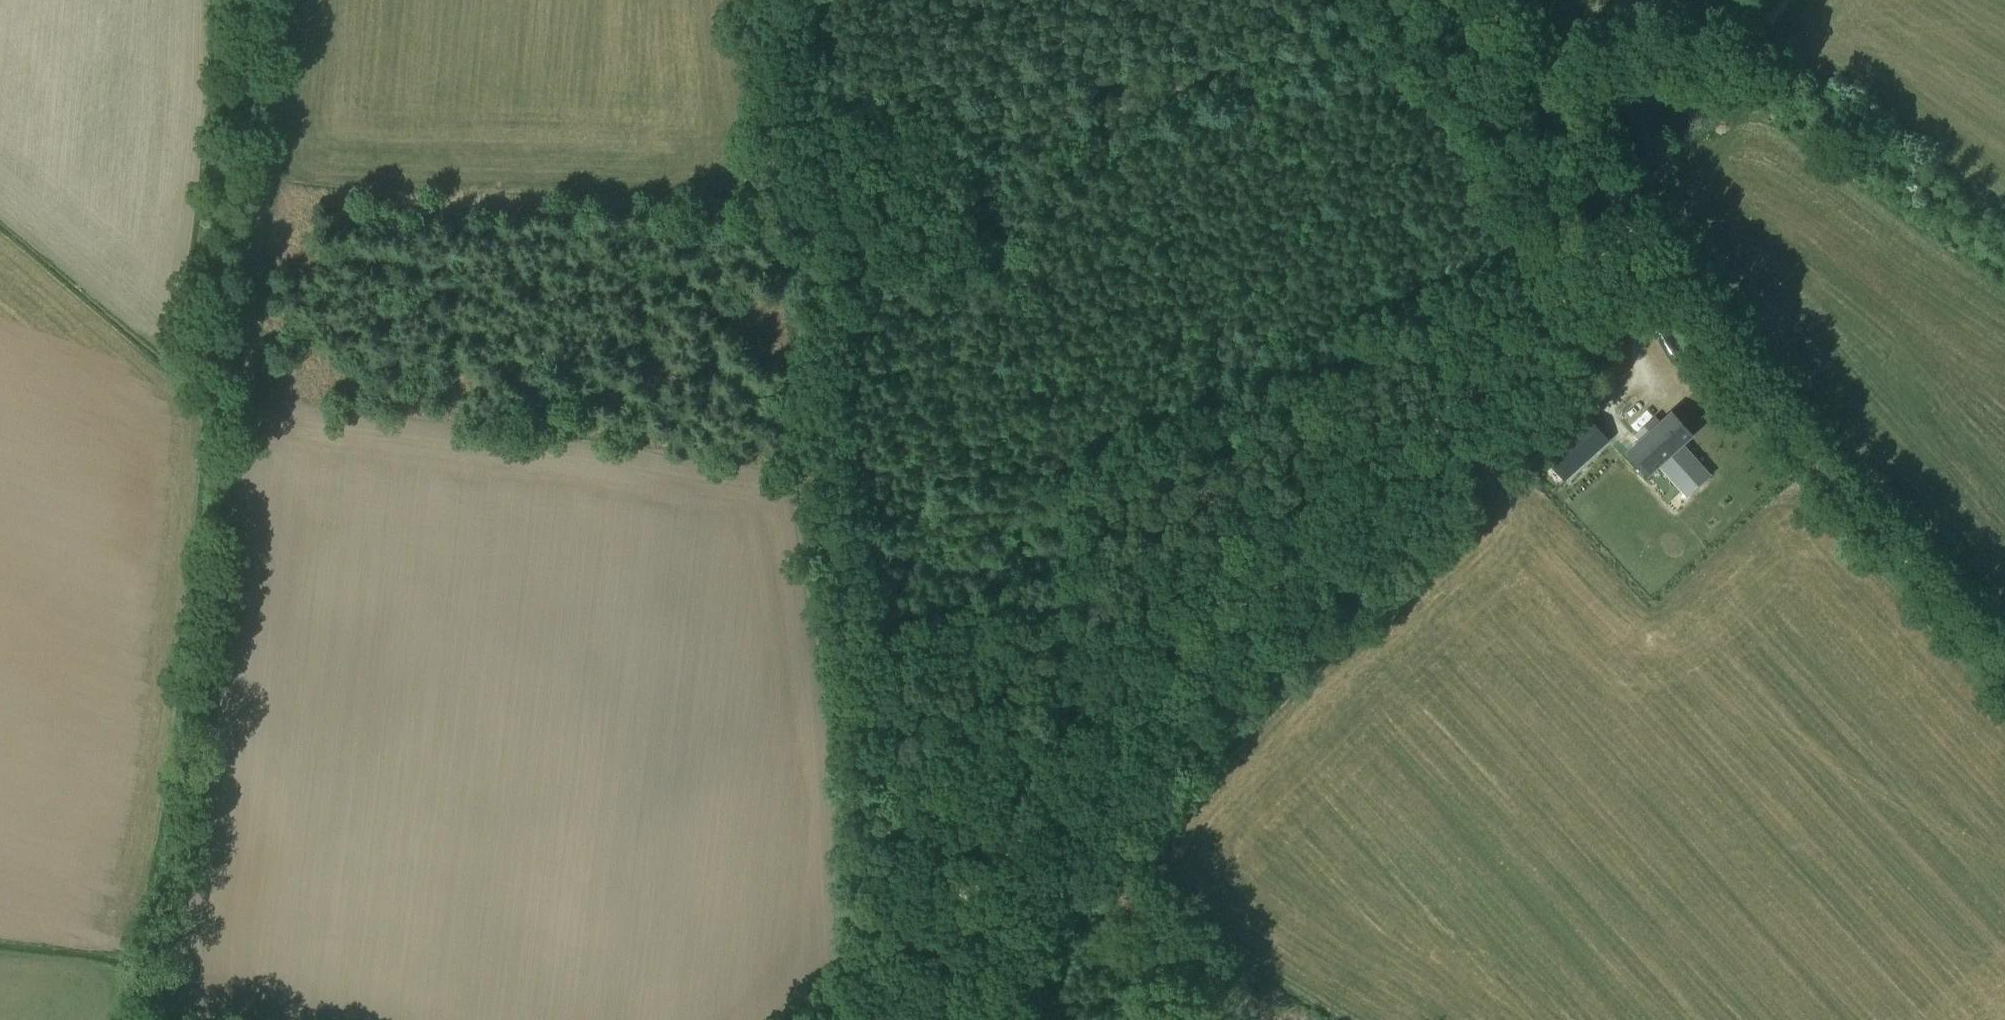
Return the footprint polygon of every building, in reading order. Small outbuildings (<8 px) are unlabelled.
[(1640,443),(1630,452),(1649,473),(1657,465),(1659,463),(1678,485),(1700,465),(1681,444),(1682,442),(1691,435),(1672,414),(1662,423),(1656,428),(1652,423),(1638,436),(1642,441),(1640,443)] [(1606,441),(1586,419),(1546,455),(1566,477),(1606,441)]
